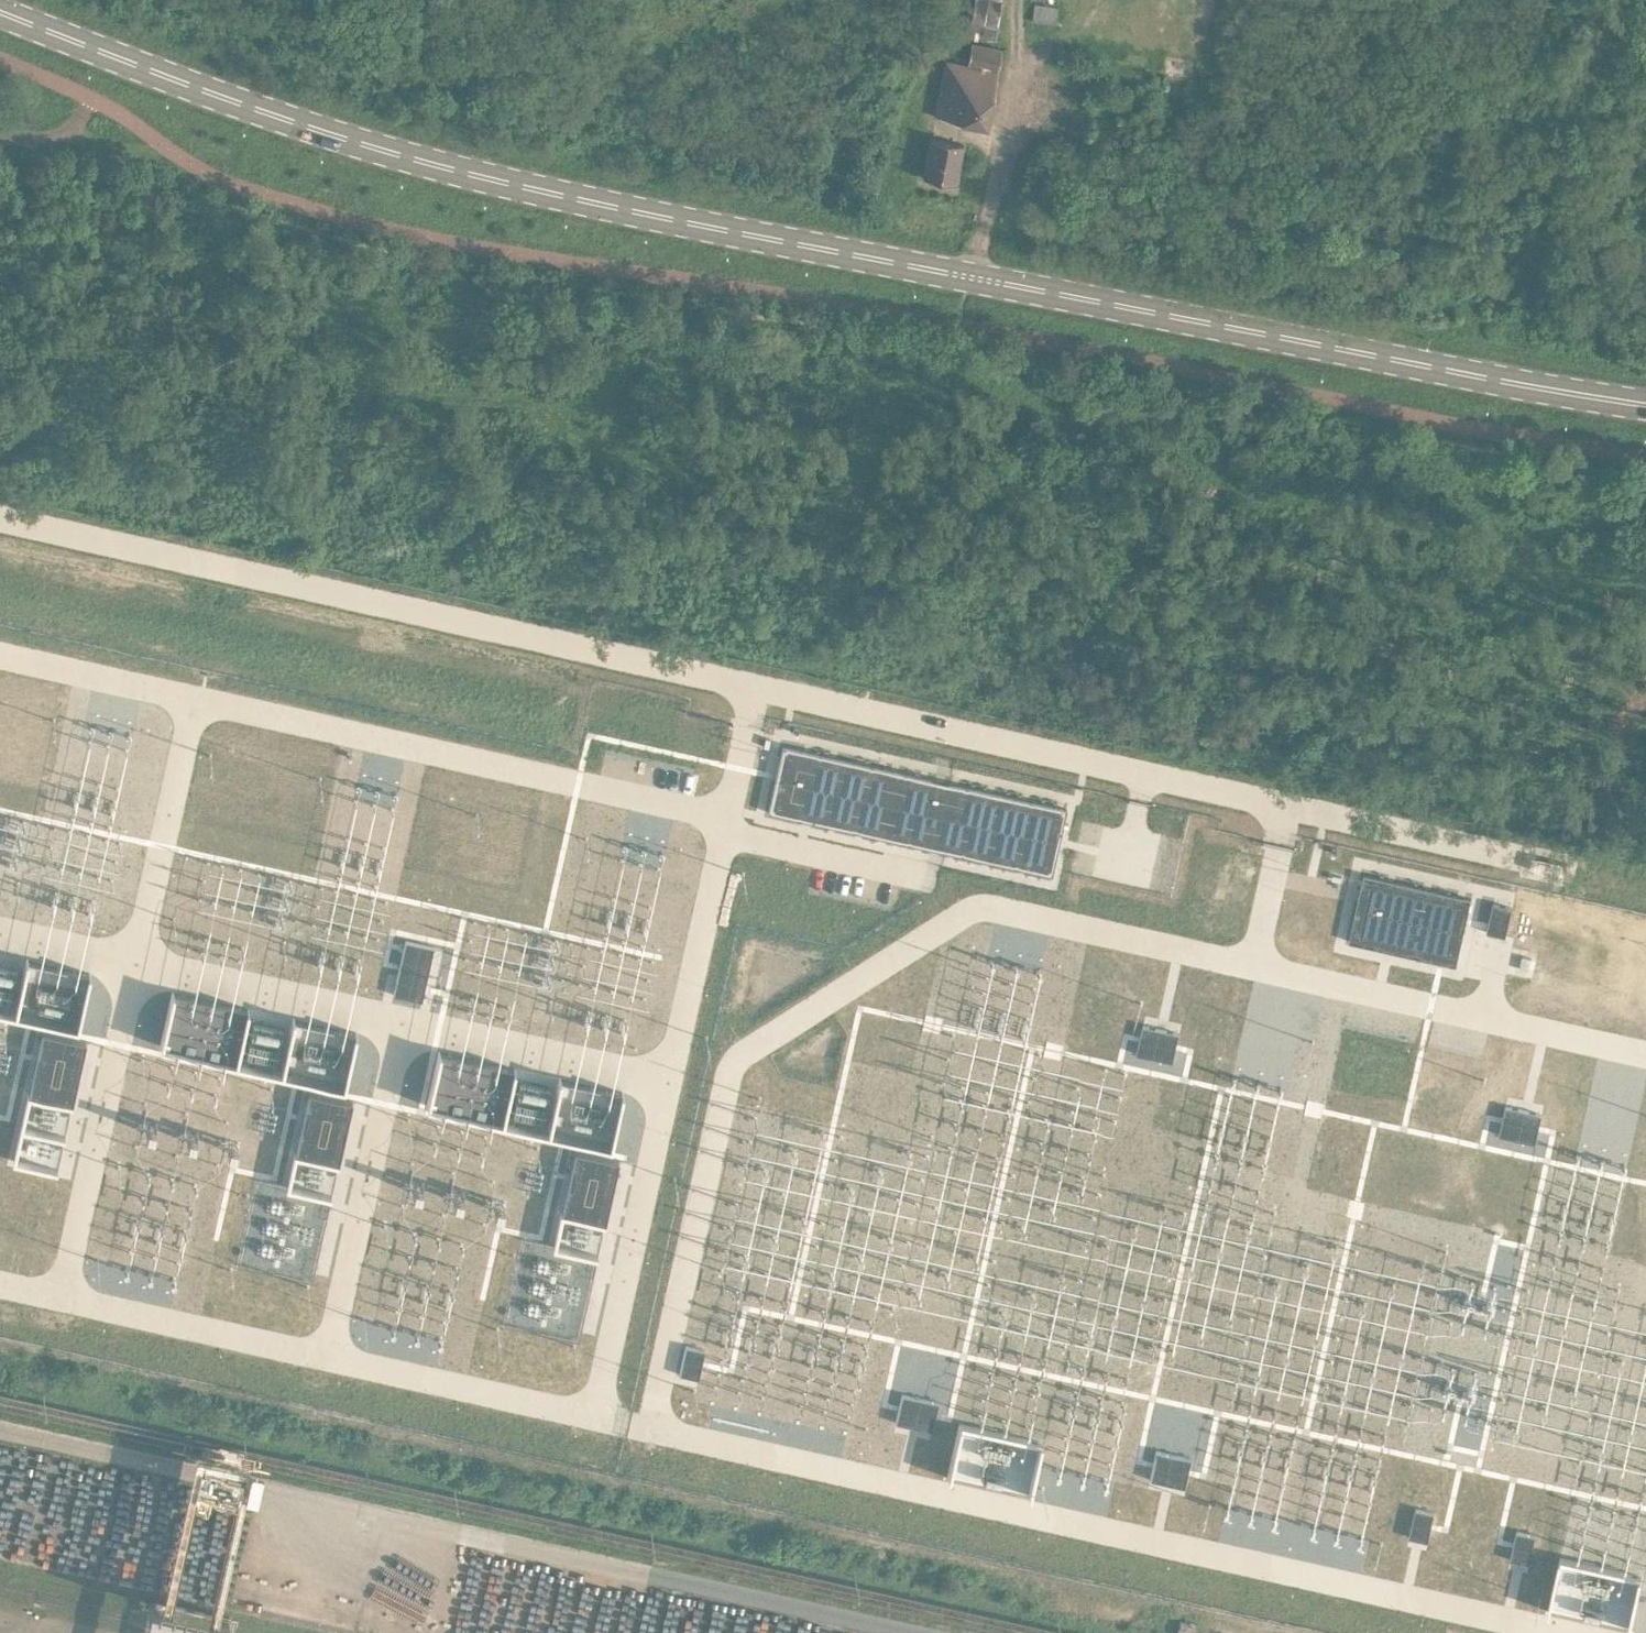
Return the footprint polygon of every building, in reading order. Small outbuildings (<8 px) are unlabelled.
[(1057,6),(1034,3),(1031,19),(1055,23),(1057,6)] [(967,64),(945,60),(934,115),(986,126),(997,70),(1001,49),(971,43),(967,64)] [(922,52),(913,50),(910,62),(920,64),(922,52)] [(922,176),(921,177),(955,183),(955,182),(954,182),(962,143),(930,137),(922,176)] [(177,248),(186,242),(182,234),(172,239),(177,248)] [(558,327),(555,336),(564,339),(567,330),(558,327)] [(774,779),(767,811),(801,819),(802,813),(811,815),(810,821),(828,825),(833,826),(855,831),(860,832),(879,836),(884,837),(893,840),(899,841),(915,844),(920,845),(929,848),(940,850),(947,852),(952,853),(982,859),(987,860),(1017,867),(1022,868),(1050,875),(1065,808),(1061,807),(1056,806),(1026,799),(1021,798),(991,791),(986,790),(956,783),(951,782),(944,780),(933,778),(925,776),(919,775),(911,773),(906,772),(896,770),(891,769),(883,767),(878,766),(862,762),(856,761),(834,756),(829,755),(808,750),(803,749),(781,744),(779,755),(774,779)] [(1357,904),(1348,941),(1383,949),(1385,941),(1394,943),(1392,951),(1406,954),(1411,955),(1421,957),(1426,958),(1447,963),(1452,964),(1456,965),(1471,898),(1465,897),(1456,895),(1441,892),(1436,890),(1426,888),(1421,887),(1391,880),(1385,879),(1363,874),(1360,887),(1357,904)] [(1492,903),(1489,917),(1508,921),(1511,907),(1493,903),(1492,903)] [(1489,917),(1486,931),(1504,935),(1508,921),(1489,917)] [(1569,1013),(1582,926),(1546,920),(1533,1007),(1569,1013)] [(404,940),(400,958),(429,965),(433,946),(404,940)] [(400,958),(396,976),(425,982),(429,965),(400,958)] [(396,976),(392,994),(420,1000),(421,1000),(425,982),(396,976)] [(1582,984),(1579,1010),(1601,1012),(1604,986),(1582,984)] [(171,991),(158,1045),(235,1062),(247,1008),(171,991)] [(1143,1025),(1136,1053),(1154,1057),(1160,1029),(1143,1025)] [(1160,1029),(1154,1057),(1172,1061),(1178,1033),(1177,1033),(1160,1029)] [(41,1031),(27,1093),(71,1103),(85,1041),(41,1031)] [(437,1050),(425,1105),(501,1122),(513,1067),(437,1050)] [(1525,1055),(1520,1080),(1545,1085),(1550,1060),(1525,1055)] [(307,1090),(294,1152),(337,1162),(351,1100),(307,1090)] [(1505,1106),(1499,1134),(1517,1138),(1523,1110),(1505,1106)] [(1523,1110),(1517,1138),(1535,1142),(1535,1141),(1541,1114),(1523,1110)] [(573,1152),(560,1212),(604,1222),(617,1162),(618,1160),(573,1150),(573,1152)] [(679,1372),(678,1373),(697,1377),(703,1350),(685,1345),(679,1372)] [(895,1421),(895,1422),(912,1425),(919,1398),(901,1394),(895,1421)] [(919,1398),(912,1425),(930,1429),(936,1402),(919,1398)] [(958,1421),(947,1475),(1029,1491),(1039,1438),(958,1421)] [(1155,1450),(1149,1478),(1167,1482),(1173,1454),(1155,1450)] [(1173,1454),(1167,1482),(1185,1486),(1191,1459),(1173,1454)] [(1415,1508),(1409,1536),(1427,1540),(1433,1513),(1415,1508)] [(1510,1558),(1510,1559),(1528,1563),(1534,1535),(1516,1531),(1510,1558)] [(1559,1555),(1548,1609),(1631,1626),(1642,1572),(1559,1555)]
